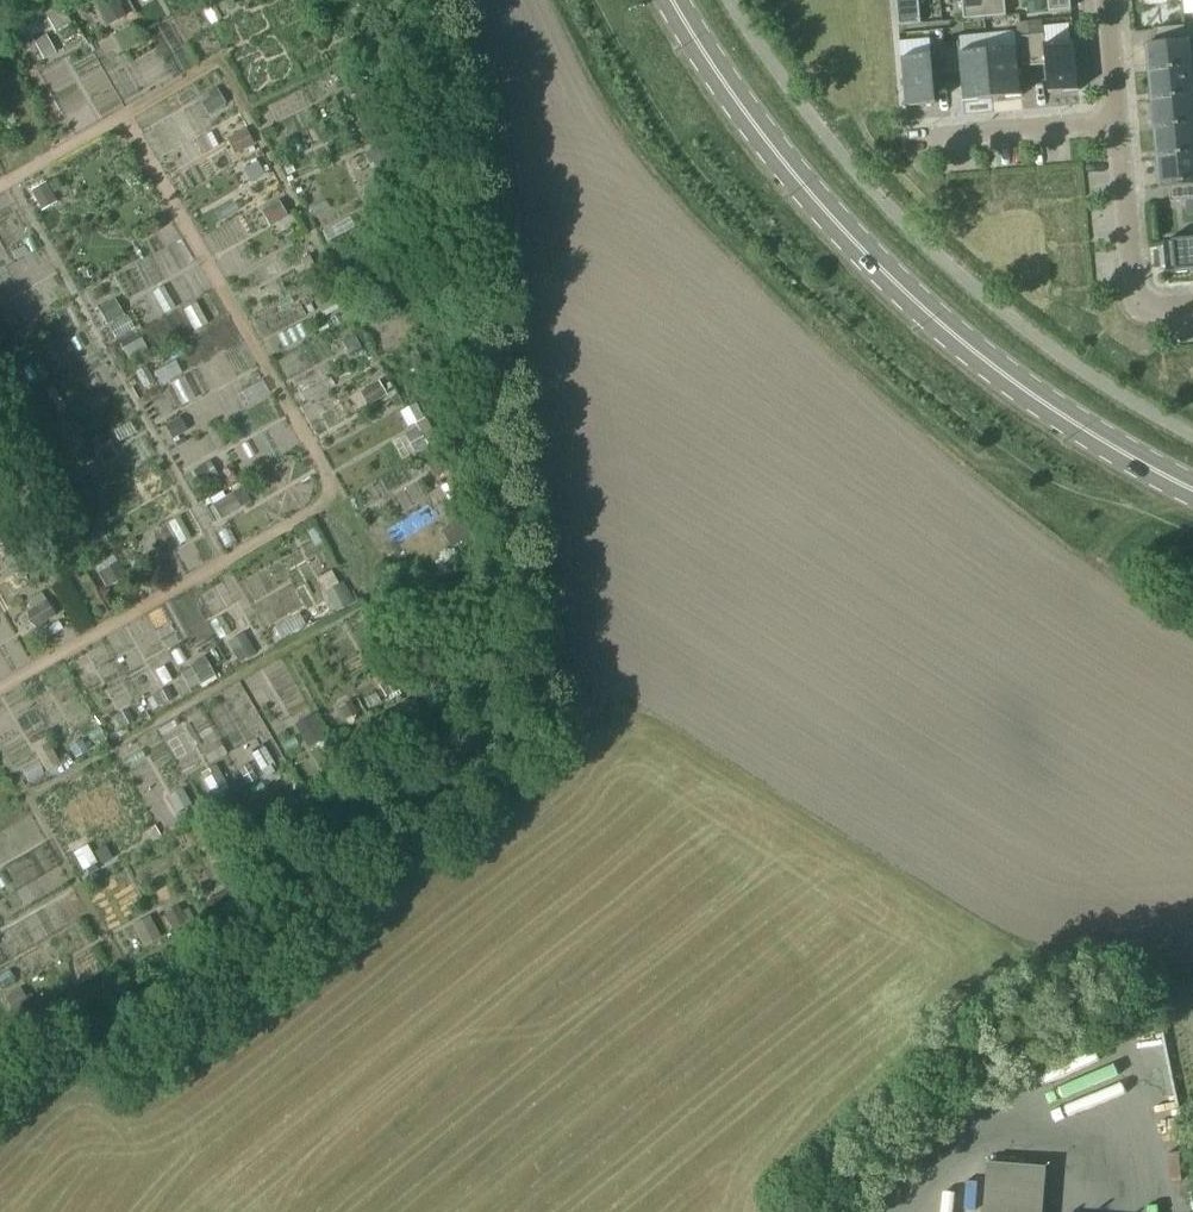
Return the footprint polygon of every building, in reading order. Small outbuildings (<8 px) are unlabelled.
[(899,25),(921,23),(919,0),(896,0),(899,25)] [(985,17),(984,0),(962,0),(964,19),(985,17)] [(985,17),(1006,15),(1005,0),(984,0),(985,17)] [(1071,0),(1048,0),(1049,11),(1072,9),(1071,0)] [(1155,28),(1156,43),(1186,40),(1184,26),(1155,28)] [(1030,35),(1033,65),(1046,64),(1049,92),(1079,90),(1075,42),(1045,44),(1044,34),(1030,35)] [(988,50),(993,98),(1022,95),(1019,67),(1033,65),(1030,35),(1016,37),(1017,47),(988,50)] [(1186,40),(1156,43),(1145,44),(1148,74),(1192,69),(1192,65),(1191,40),(1186,40)] [(945,43),(947,73),(961,72),(964,100),(993,98),(988,50),(959,52),(959,42),(945,43)] [(902,58),(906,106),(936,103),(934,75),(947,73),(945,43),(930,45),(931,55),(902,58)] [(1148,74),(1150,102),(1192,98),(1192,69),(1148,74)] [(1150,102),(1153,130),(1192,126),(1192,98),(1150,102)] [(1153,130),(1156,158),(1192,155),(1192,126),(1153,130)] [(1169,187),(1192,185),(1192,155),(1156,158),(1158,188),(1169,187)] [(1169,187),(1171,202),(1192,199),(1192,185),(1169,187)] [(1163,242),(1164,248),(1160,249),(1161,267),(1166,266),(1166,273),(1192,270),(1192,239),(1163,242)] [(12,537),(2,516),(0,517),(0,543),(12,537)] [(1046,1166),(987,1161),(984,1211),(1043,1211),(1046,1166)]
